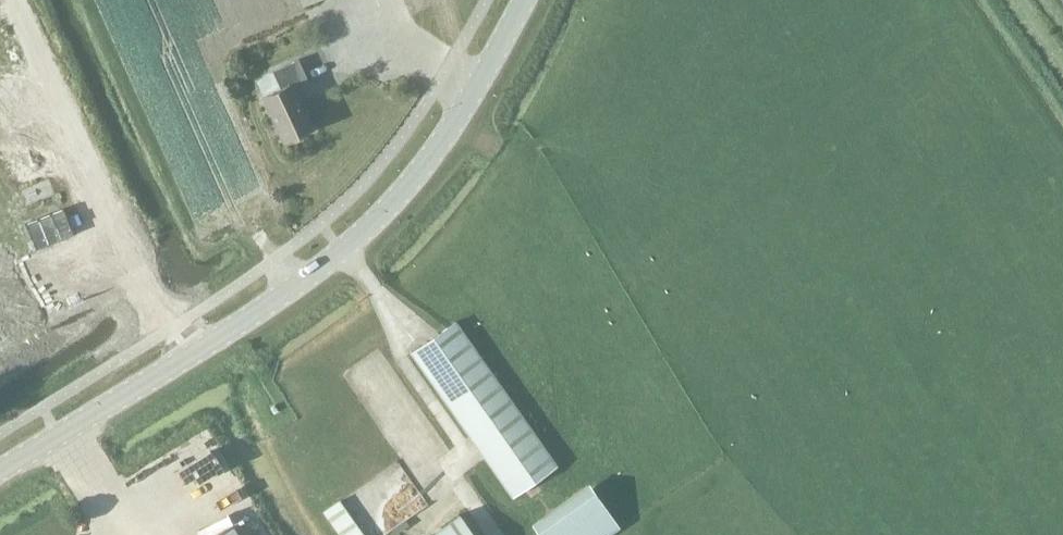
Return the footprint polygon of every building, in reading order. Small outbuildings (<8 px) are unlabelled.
[(280,88),(263,96),(284,141),(285,140),(287,142),(297,138),(297,136),(312,130),(294,90),(309,83),(299,59),(272,71),(280,88)] [(63,208),(26,224),(35,249),(74,234),(63,208)] [(455,322),(412,353),(512,496),(556,466),(455,322)] [(531,525),(538,534),(609,534),(620,528),(588,484),(531,525)] [(322,515),(337,534),(362,534),(339,502),(322,515)] [(459,514),(430,534),(474,534),(459,514)]
